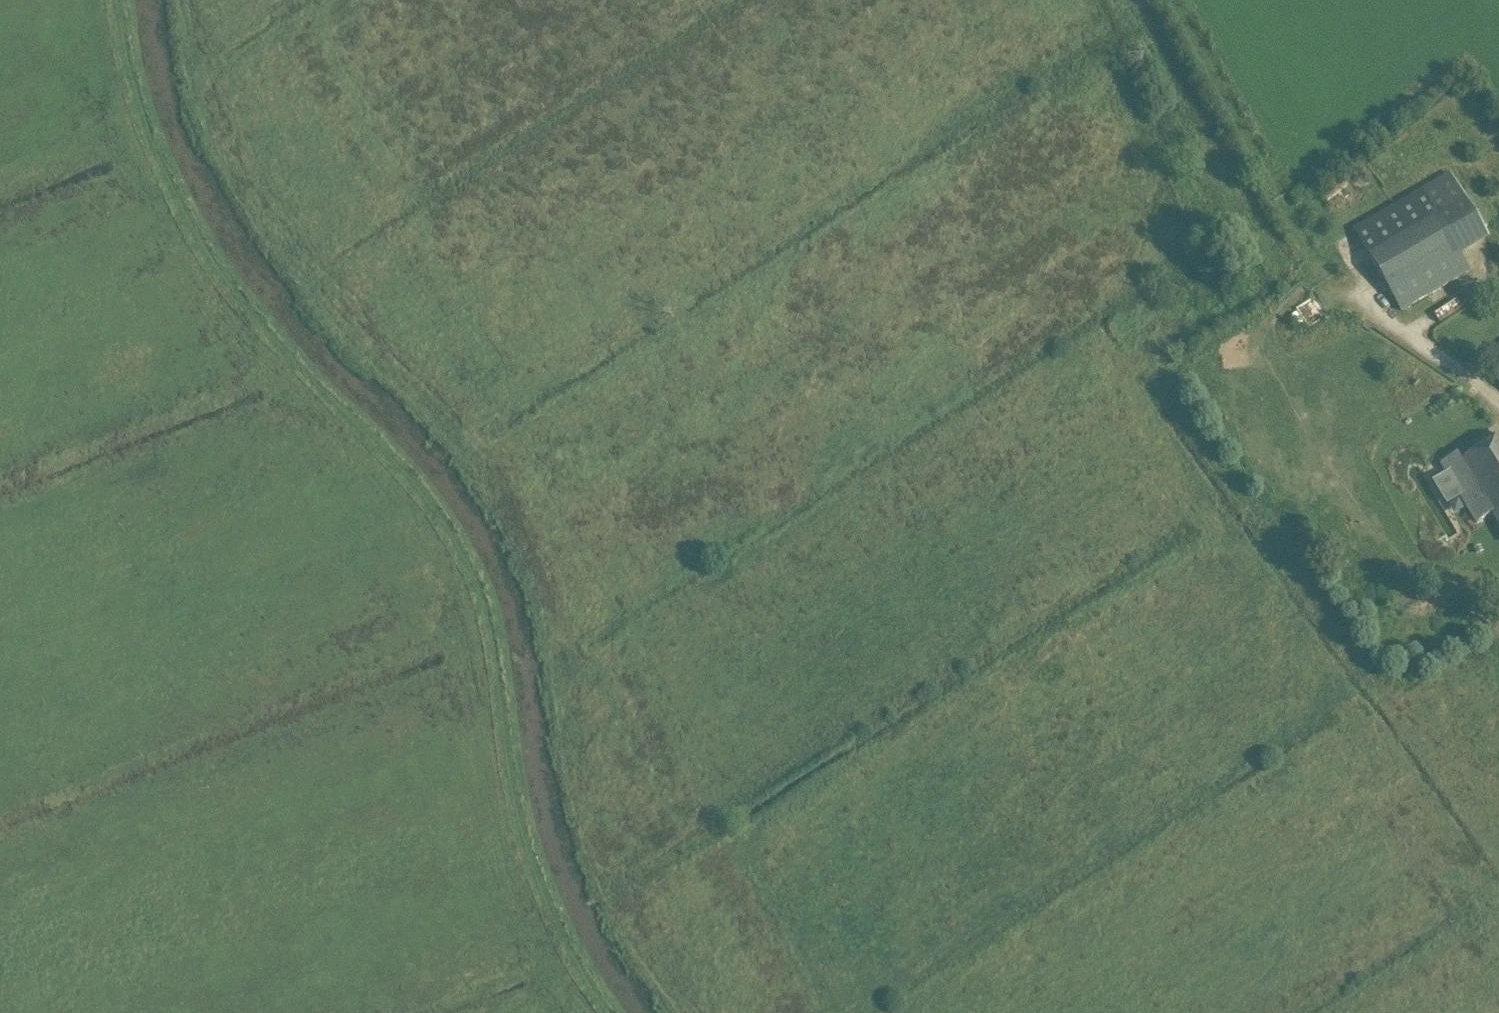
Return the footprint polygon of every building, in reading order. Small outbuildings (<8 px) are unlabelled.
[(1422,189),(1354,229),(1402,311),(1470,271),(1422,189)] [(1498,374),(1498,350),(1488,359),(1498,374)] [(1439,464),(1445,474),(1446,473),(1475,524),(1493,513),(1498,523),(1498,439),(1462,461),(1457,453),(1439,464)]
